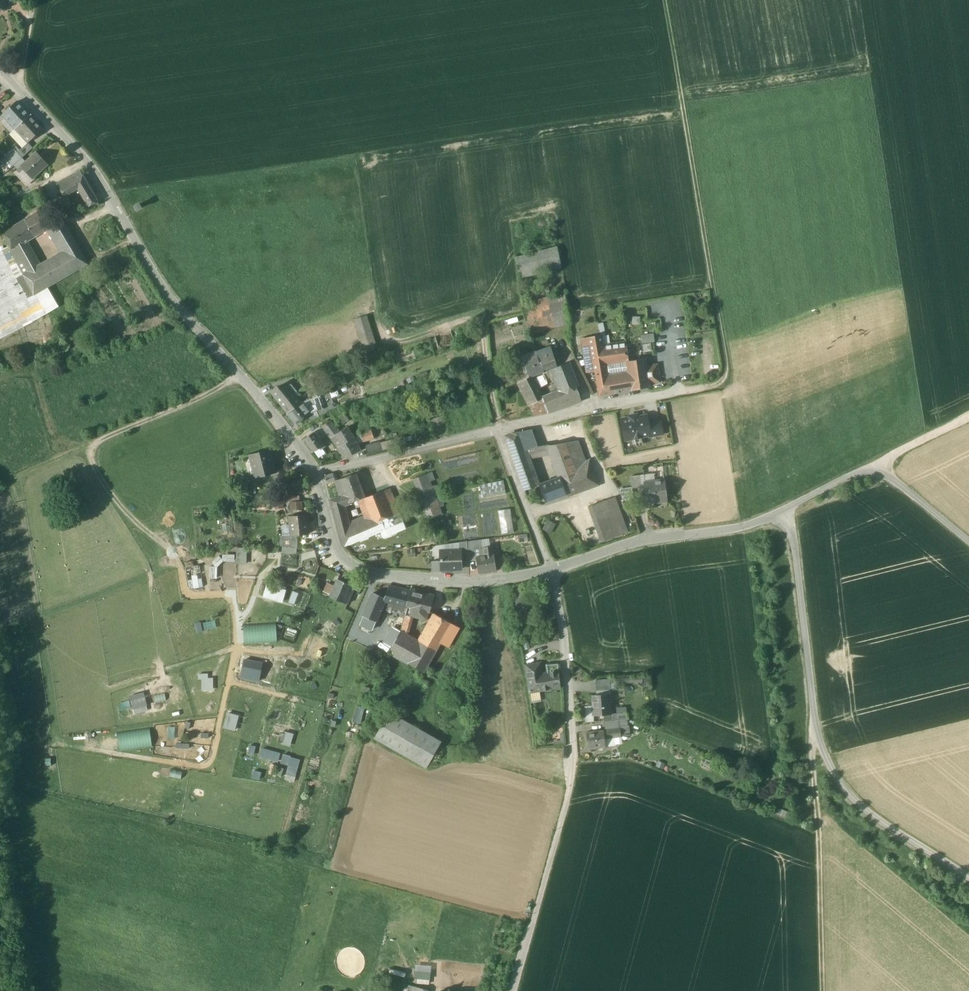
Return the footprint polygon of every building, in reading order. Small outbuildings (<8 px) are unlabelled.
[(17,102),(3,115),(16,128),(30,116),(17,102)] [(30,116),(16,128),(29,142),(43,129),(30,116)] [(18,170),(26,163),(13,149),(6,156),(18,170)] [(26,163),(22,166),(33,178),(48,165),(37,153),(26,163)] [(98,201),(81,171),(71,176),(78,187),(89,206),(98,201)] [(71,176),(61,181),(68,193),(78,187),(71,176)] [(68,193),(61,181),(57,184),(63,195),(68,193)] [(140,202),(134,206),(137,211),(143,208),(140,202)] [(42,212),(15,228),(23,241),(23,242),(24,241),(50,226),(42,212)] [(62,221),(53,227),(59,239),(69,233),(62,221)] [(23,241),(15,228),(10,230),(18,244),(23,241)] [(87,263),(69,233),(59,239),(57,240),(64,252),(69,261),(70,260),(75,270),(87,263)] [(18,244),(16,245),(21,254),(28,249),(24,241),(23,242),(23,241),(18,244)] [(515,257),(520,277),(561,267),(556,247),(515,257)] [(38,266),(28,249),(21,254),(31,271),(38,266)] [(64,252),(44,263),(55,282),(75,270),(70,260),(69,261),(64,252)] [(38,266),(31,271),(24,275),(35,294),(55,282),(44,263),(38,266)] [(556,295),(546,297),(548,305),(549,306),(558,303),(556,295)] [(558,303),(549,306),(556,320),(556,321),(564,317),(558,303)] [(548,305),(523,313),(529,328),(556,320),(549,306),(548,305)] [(367,315),(353,319),(364,352),(378,347),(367,315)] [(556,320),(529,328),(530,334),(558,325),(556,321),(556,320)] [(603,346),(600,335),(582,339),(585,357),(592,356),(600,396),(611,394),(608,376),(605,362),(606,362),(603,346)] [(641,337),(642,344),(654,342),(653,335),(641,337)] [(626,343),(603,346),(606,362),(627,359),(629,358),(626,343)] [(551,347),(522,357),(529,375),(557,364),(551,347)] [(630,373),(628,361),(627,359),(606,362),(605,362),(608,376),(630,373)] [(645,359),(628,361),(630,373),(632,390),(649,387),(648,383),(646,367),(645,359)] [(569,362),(553,369),(561,388),(562,391),(576,386),(579,386),(569,362)] [(646,367),(648,383),(659,382),(657,365),(646,367)] [(632,390),(630,373),(608,376),(611,394),(632,390)] [(318,377),(307,381),(309,386),(320,383),(318,377)] [(539,389),(532,377),(518,385),(530,405),(543,398),(538,389),(539,389)] [(371,379),(358,383),(360,388),(373,383),(371,379)] [(279,386),(271,392),(279,403),(293,392),(287,383),(280,388),(279,386)] [(320,383),(309,386),(311,392),(321,387),(320,383)] [(562,391),(561,391),(559,392),(543,398),(548,413),(581,401),(576,386),(562,391)] [(321,387),(311,392),(313,398),(324,395),(322,390),(321,387)] [(293,392),(279,403),(288,413),(302,402),(293,392)] [(324,395),(313,398),(315,404),(326,401),(325,399),(331,397),(329,393),(324,395)] [(331,397),(325,399),(326,401),(328,406),(333,404),(331,397)] [(326,401),(315,404),(317,410),(325,407),(328,406),(326,401)] [(302,402),(288,413),(296,424),(310,413),(302,402)] [(317,410),(316,410),(319,417),(326,412),(325,407),(317,410)] [(342,409),(332,414),(339,425),(347,420),(342,409)] [(646,415),(638,417),(637,415),(629,416),(629,418),(621,419),(625,440),(649,435),(650,435),(647,423),(646,415)] [(659,420),(647,423),(650,435),(649,435),(650,437),(662,434),(659,420)] [(331,422),(323,427),(331,437),(339,432),(331,422)] [(322,427),(316,431),(319,436),(321,435),(320,433),(324,431),(322,427)] [(339,432),(331,437),(338,447),(354,438),(348,427),(339,432)] [(372,430),(361,434),(363,441),(376,437),(375,435),(373,435),(372,430)] [(316,431),(303,439),(312,453),(319,448),(325,444),(319,436),(316,431)] [(524,432),(508,435),(507,438),(512,452),(525,450),(529,449),(524,432)] [(354,438),(338,447),(345,459),(361,449),(354,438)] [(380,441),(366,445),(368,454),(382,451),(382,450),(380,443),(380,441)] [(391,447),(390,441),(380,443),(382,450),(391,447)] [(577,441),(566,443),(577,471),(584,469),(582,463),(586,462),(577,441)] [(566,443),(549,446),(560,478),(567,475),(577,471),(566,443)] [(270,450),(251,455),(256,476),(276,471),(270,450)] [(533,474),(525,450),(512,452),(525,490),(537,487),(533,474)] [(444,468),(478,463),(476,453),(442,458),(444,468)] [(586,462),(582,463),(584,469),(577,471),(567,475),(571,485),(574,495),(599,486),(589,461),(586,462)] [(333,473),(325,476),(327,483),(335,481),(337,478),(336,475),(335,474),(333,473)] [(427,473),(415,478),(423,499),(436,495),(430,480),(427,473)] [(356,474),(335,481),(340,497),(347,495),(349,500),(364,495),(356,474)] [(644,474),(631,475),(632,488),(644,487),(644,483),(644,482),(644,474)] [(567,475),(560,478),(564,487),(571,485),(567,475)] [(560,478),(540,485),(545,500),(566,492),(564,487),(560,478)] [(480,495),(505,494),(504,481),(479,482),(480,495)] [(644,482),(644,483),(644,487),(646,502),(667,500),(665,481),(644,482)] [(571,485),(564,487),(566,492),(568,497),(574,495),(571,485)] [(382,491),(365,498),(370,512),(371,515),(375,523),(382,520),(392,516),(391,514),(382,491)] [(288,495),(288,514),(298,513),(298,495),(288,495)] [(340,497),(331,499),(333,505),(343,504),(350,502),(349,500),(347,495),(340,497)] [(436,495),(423,499),(431,517),(443,513),(436,495)] [(617,496),(587,506),(600,542),(629,531),(617,496)] [(343,504),(333,505),(339,532),(350,530),(349,523),(343,504)] [(512,509),(499,511),(503,534),(515,532),(512,509)] [(398,511),(391,514),(392,516),(382,520),(385,528),(396,524),(398,530),(405,528),(398,511)] [(308,515),(290,516),(291,534),(291,535),(297,534),(309,534),(308,515)] [(350,530),(339,532),(342,546),(352,544),(382,532),(386,530),(385,528),(382,520),(375,523),(371,515),(369,516),(369,515),(362,518),(364,524),(350,530)] [(362,518),(349,523),(350,530),(364,524),(362,518)] [(556,525),(548,521),(543,530),(551,534),(556,525)] [(396,524),(385,528),(386,530),(382,532),(384,536),(398,530),(396,524)] [(297,534),(291,535),(291,534),(280,535),(280,546),(298,547),(297,534)] [(481,539),(468,541),(468,550),(475,549),(482,547),(481,539)] [(468,541),(460,542),(460,550),(461,550),(461,560),(468,560),(468,550),(468,541)] [(493,546),(483,547),(485,556),(494,554),(493,546)] [(482,547),(475,549),(476,557),(485,556),(483,547),(482,547)] [(475,549),(468,550),(468,560),(477,559),(476,557),(475,549)] [(459,550),(440,550),(441,569),(461,569),(461,560),(461,550),(460,550),(459,550)] [(485,556),(476,557),(477,559),(479,573),(497,570),(494,554),(485,556)] [(338,579),(330,596),(347,603),(355,587),(338,579)] [(283,602),(286,590),(267,586),(264,598),(283,602)] [(410,591),(390,586),(384,597),(384,599),(385,599),(383,604),(406,612),(407,610),(408,606),(407,605),(410,592),(410,591)] [(423,595),(410,592),(407,605),(408,606),(407,610),(419,614),(419,616),(426,617),(427,611),(430,611),(433,596),(424,593),(423,595)] [(384,597),(373,593),(358,628),(369,634),(383,604),(385,599),(384,599),(384,597)] [(419,614),(407,610),(406,612),(401,632),(406,635),(411,616),(419,618),(419,616),(419,614)] [(437,614),(420,642),(432,649),(436,651),(452,623),(437,614)] [(245,626),(245,643),(277,641),(276,625),(245,626)] [(393,627),(388,638),(395,642),(401,632),(393,627)] [(406,635),(401,632),(395,642),(393,645),(412,657),(420,642),(406,635)] [(432,649),(420,642),(412,657),(424,663),(432,649)] [(412,657),(393,645),(391,648),(396,651),(394,655),(424,672),(436,651),(432,649),(424,663),(412,657)] [(258,681),(262,663),(245,659),(241,678),(258,681)] [(547,673),(540,674),(538,663),(525,665),(529,692),(561,687),(558,663),(546,665),(547,673)] [(213,689),(213,678),(209,678),(209,674),(198,675),(198,678),(202,678),(203,690),(213,689)] [(609,694),(592,695),(593,707),(596,707),(596,715),(604,715),(611,714),(609,694)] [(130,698),(135,712),(146,708),(141,695),(130,698)] [(358,707),(354,722),(361,724),(365,709),(358,707)] [(389,712),(375,738),(427,767),(441,742),(389,712)] [(227,713),(224,727),(235,730),(239,716),(227,713)] [(627,719),(619,720),(620,729),(621,737),(629,736),(627,719)] [(616,720),(604,721),(605,730),(620,729),(619,720),(616,720)] [(605,730),(604,730),(604,738),(621,737),(620,729),(605,730)] [(120,750),(152,746),(150,730),(117,734),(120,750)] [(604,730),(587,732),(588,749),(605,747),(604,738),(604,730)] [(287,732),(283,744),(290,745),(293,734),(287,732)] [(279,753),(263,748),(261,757),(277,761),(279,753)] [(300,759),(284,754),(281,763),(289,765),(285,779),(294,781),(300,759)] [(179,778),(181,773),(171,768),(169,773),(179,778)] [(430,982),(430,964),(414,964),(414,982),(430,982)]
